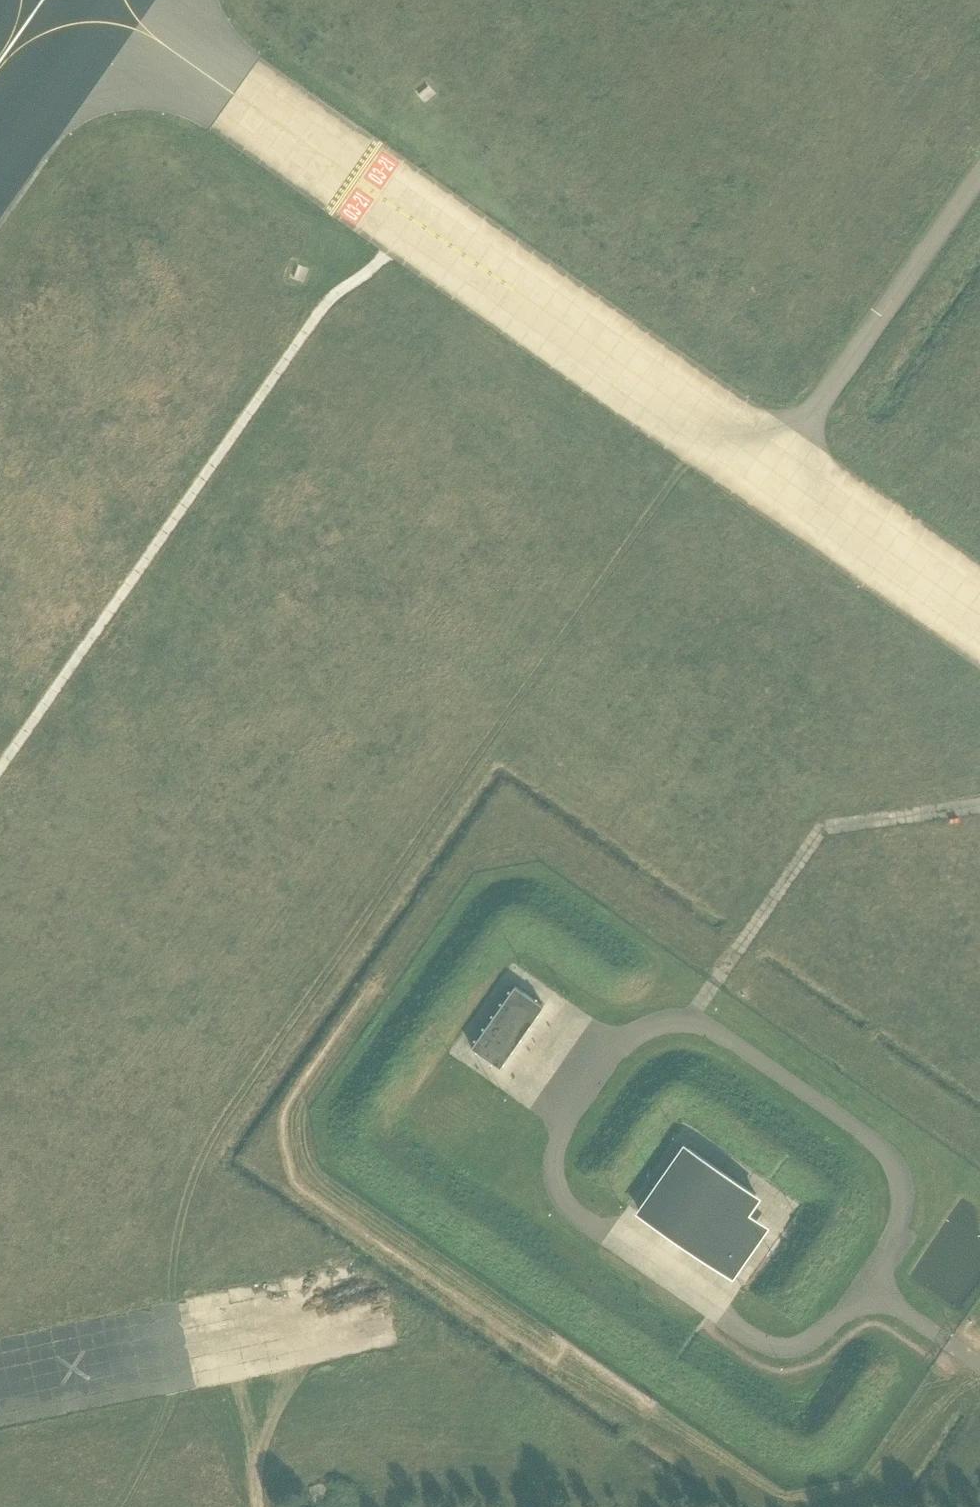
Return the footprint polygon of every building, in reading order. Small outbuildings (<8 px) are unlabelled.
[(500,1067),(543,1006),(515,986),(472,1048),(500,1067)] [(730,1274),(752,1242),(732,1228),(755,1194),(689,1148),(642,1214),(709,1261),(709,1260),(730,1274)]
